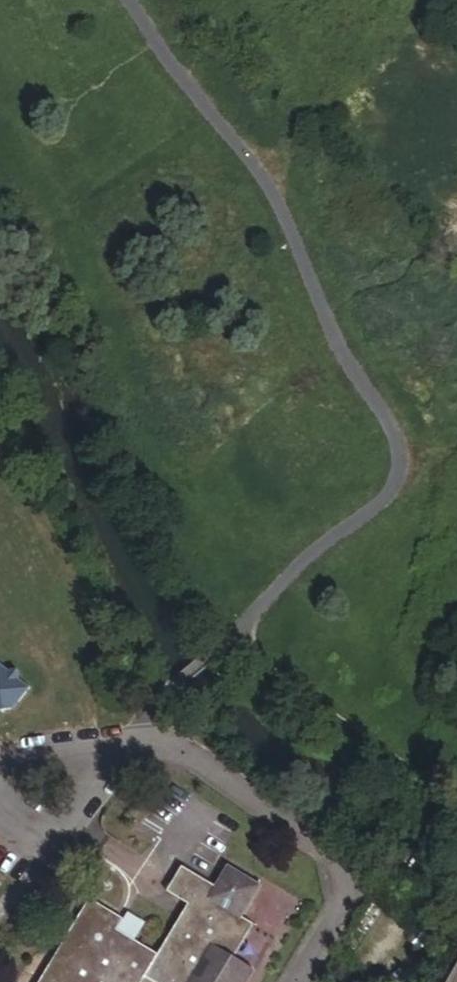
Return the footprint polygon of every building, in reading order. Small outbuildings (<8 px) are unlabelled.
[(16,711),(34,691),(24,682),(23,673),(15,672),(2,662),(0,664),(0,712),(16,711)] [(246,971),(228,959),(250,925),(239,917),(259,886),(224,863),(209,886),(177,864),(161,889),(182,903),(148,955),(116,934),(124,922),(92,902),(40,981),(240,981),(246,971)]
